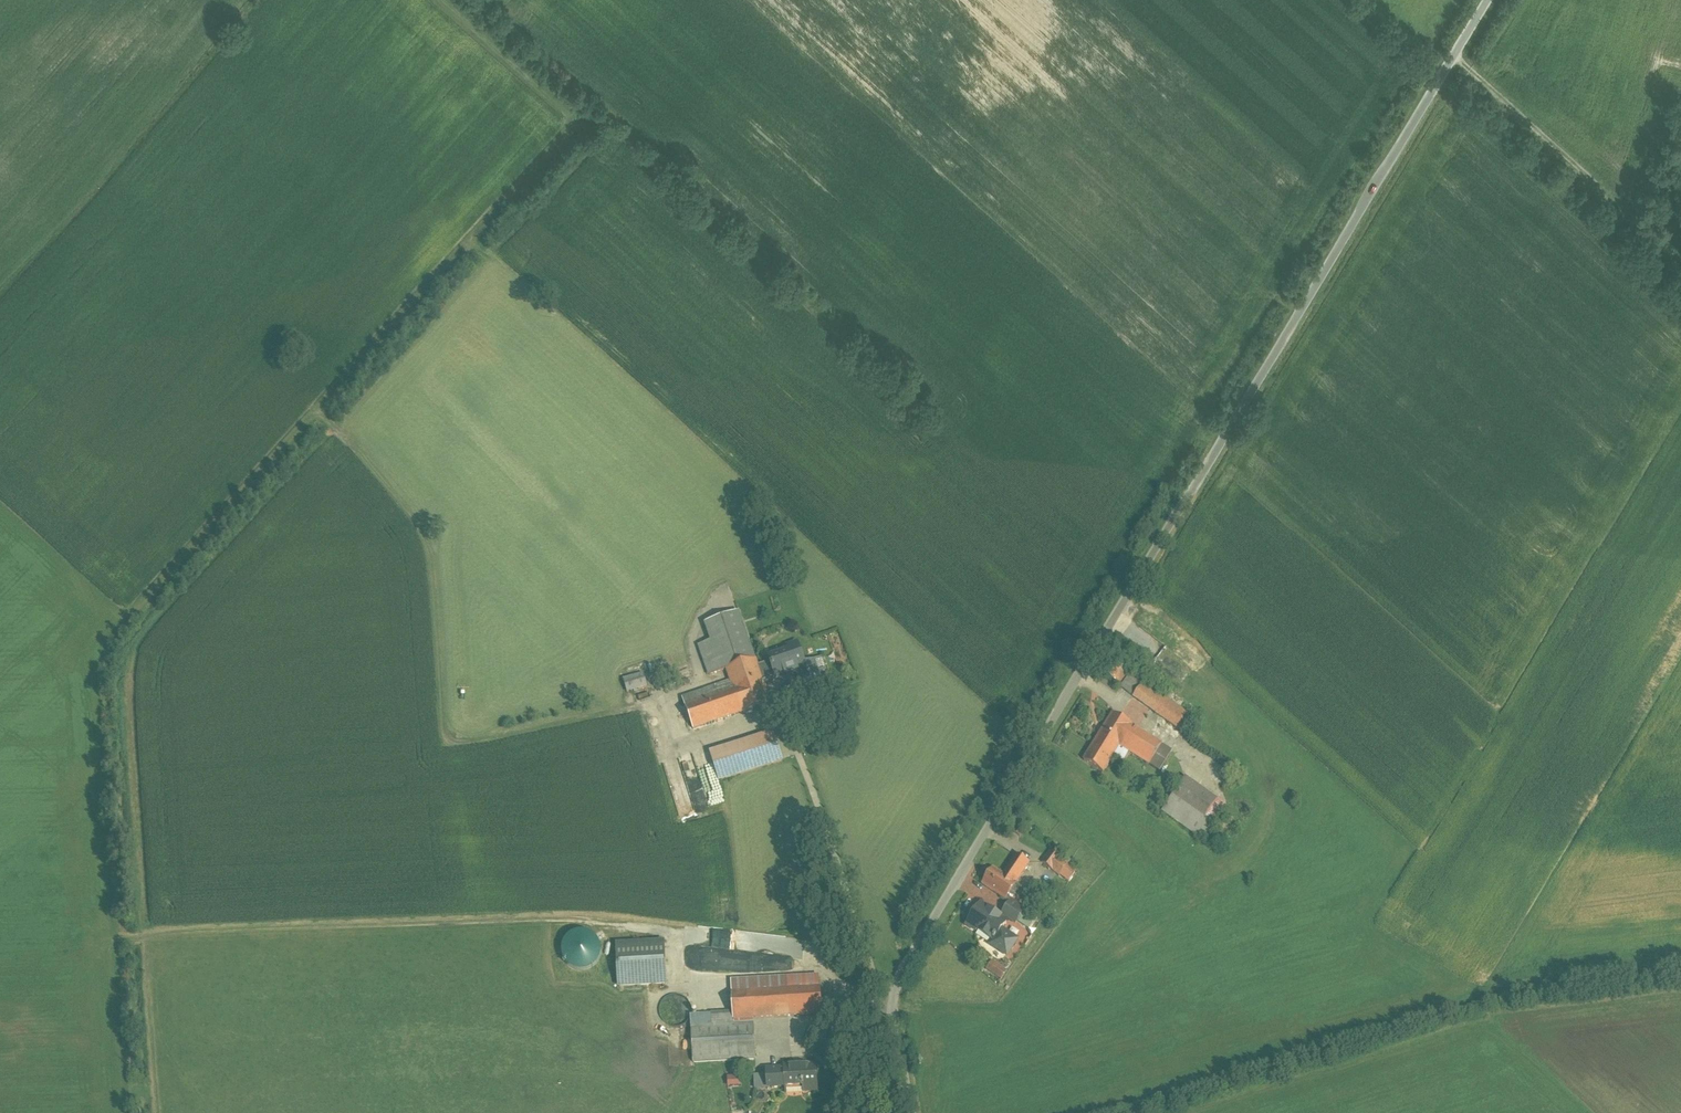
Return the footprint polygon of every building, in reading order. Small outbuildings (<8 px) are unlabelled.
[(739,614),(706,626),(712,643),(699,647),(710,676),(727,671),(755,662),(739,614)] [(789,653),(770,660),(769,656),(768,656),(771,663),(775,676),(777,680),(787,676),(805,669),(805,670),(806,670),(798,646),(788,649),(789,653)] [(1131,669),(1111,654),(1099,672),(1120,686),(1131,669)] [(755,662),(727,671),(732,684),(743,715),(771,705),(762,680),(758,668),(755,662)] [(771,663),(758,668),(762,680),(775,676),(771,663)] [(644,675),(624,680),(627,693),(647,687),(644,675)] [(1144,685),(1131,675),(1120,689),(1133,699),(1144,685)] [(732,684),(683,700),(693,731),(743,715),(732,684)] [(1144,685),(1133,699),(1141,704),(1151,690),(1144,685)] [(1196,708),(1189,717),(1151,690),(1141,704),(1235,772),(1245,758),(1202,727),(1209,718),(1196,708)] [(1133,727),(1113,715),(1084,762),(1103,774),(1120,748),(1132,728),(1133,727)] [(1162,746),(1132,728),(1120,748),(1150,767),(1162,746)] [(775,741),(712,761),(719,782),(782,762),(775,741)] [(1217,803),(1185,780),(1172,798),(1205,821),(1205,820),(1217,803)] [(1205,821),(1172,798),(1162,812),(1202,840),(1213,826),(1205,820),(1205,821)] [(1019,826),(1014,834),(1020,838),(1025,831),(1019,826)] [(1052,851),(1042,864),(1052,872),(1060,861),(1062,859),(1052,851)] [(1029,865),(1016,856),(1007,870),(1020,879),(1029,865)] [(1060,861),(1052,872),(1059,877),(1067,866),(1060,861)] [(1007,870),(1003,876),(993,870),(983,886),(1005,901),(1016,885),(1020,879),(1007,870)] [(1024,912),(1011,903),(1002,916),(1016,925),(1024,912)] [(969,921),(969,923),(967,927),(993,944),(991,946),(1007,957),(1017,941),(1001,931),(1007,923),(981,906),(974,916),(972,916),(969,921)] [(1024,912),(1016,925),(1030,935),(1039,922),(1024,912)] [(590,970),(596,965),(600,960),(602,955),(601,949),(599,943),(596,938),(591,935),(585,933),(578,933),(572,935),(568,939),(564,946),(563,953),(565,960),(569,966),(575,970),(583,972),(590,970)] [(664,944),(618,947),(617,947),(618,947),(620,987),(666,984),(664,944)] [(797,989),(789,989),(791,1017),(822,1015),(820,987),(797,989)] [(786,990),(732,993),(733,1014),(753,1013),(753,1019),(791,1017),(789,989),(786,990)] [(691,1017),(692,1011),(690,1005),(687,1000),(682,997),(676,996),(670,997),(664,1001),(661,1006),(660,1012),(661,1018),(665,1023),(670,1026),(676,1027),(682,1026),(687,1022),(691,1017)] [(712,1014),(712,1015),(713,1026),(692,1027),(694,1063),(725,1061),(756,1059),(753,1019),(753,1013),(733,1014),(712,1014)] [(692,1027),(713,1026),(712,1015),(692,1016),(692,1027)] [(816,1066),(784,1067),(784,1070),(767,1071),(768,1089),(772,1089),(771,1074),(779,1074),(780,1089),(786,1088),(786,1094),(818,1092),(816,1066)] [(779,1074),(771,1074),(772,1089),(780,1089),(779,1074)]
